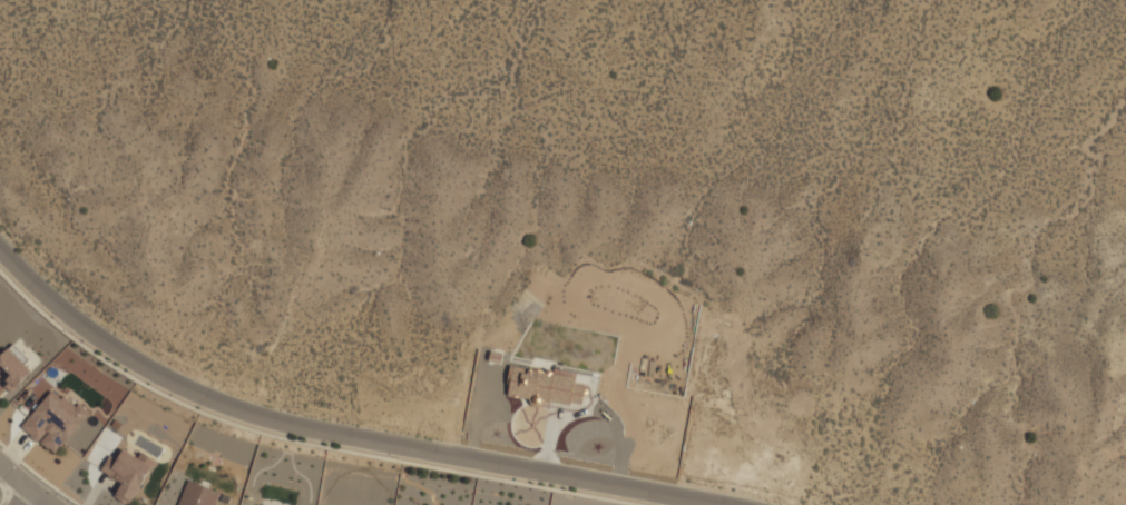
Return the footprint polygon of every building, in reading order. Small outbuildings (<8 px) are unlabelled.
[(33,364),(11,341),(0,353),(0,398),(33,364)] [(506,397),(582,404),(584,384),(574,383),(575,372),(509,366),(506,397)] [(19,427),(52,454),(88,410),(53,384),(19,427)] [(118,458),(108,454),(100,472),(120,482),(114,496),(131,504),(153,459),(124,446),(118,458)] [(219,491),(185,481),(177,504),(215,504),(219,491)]
